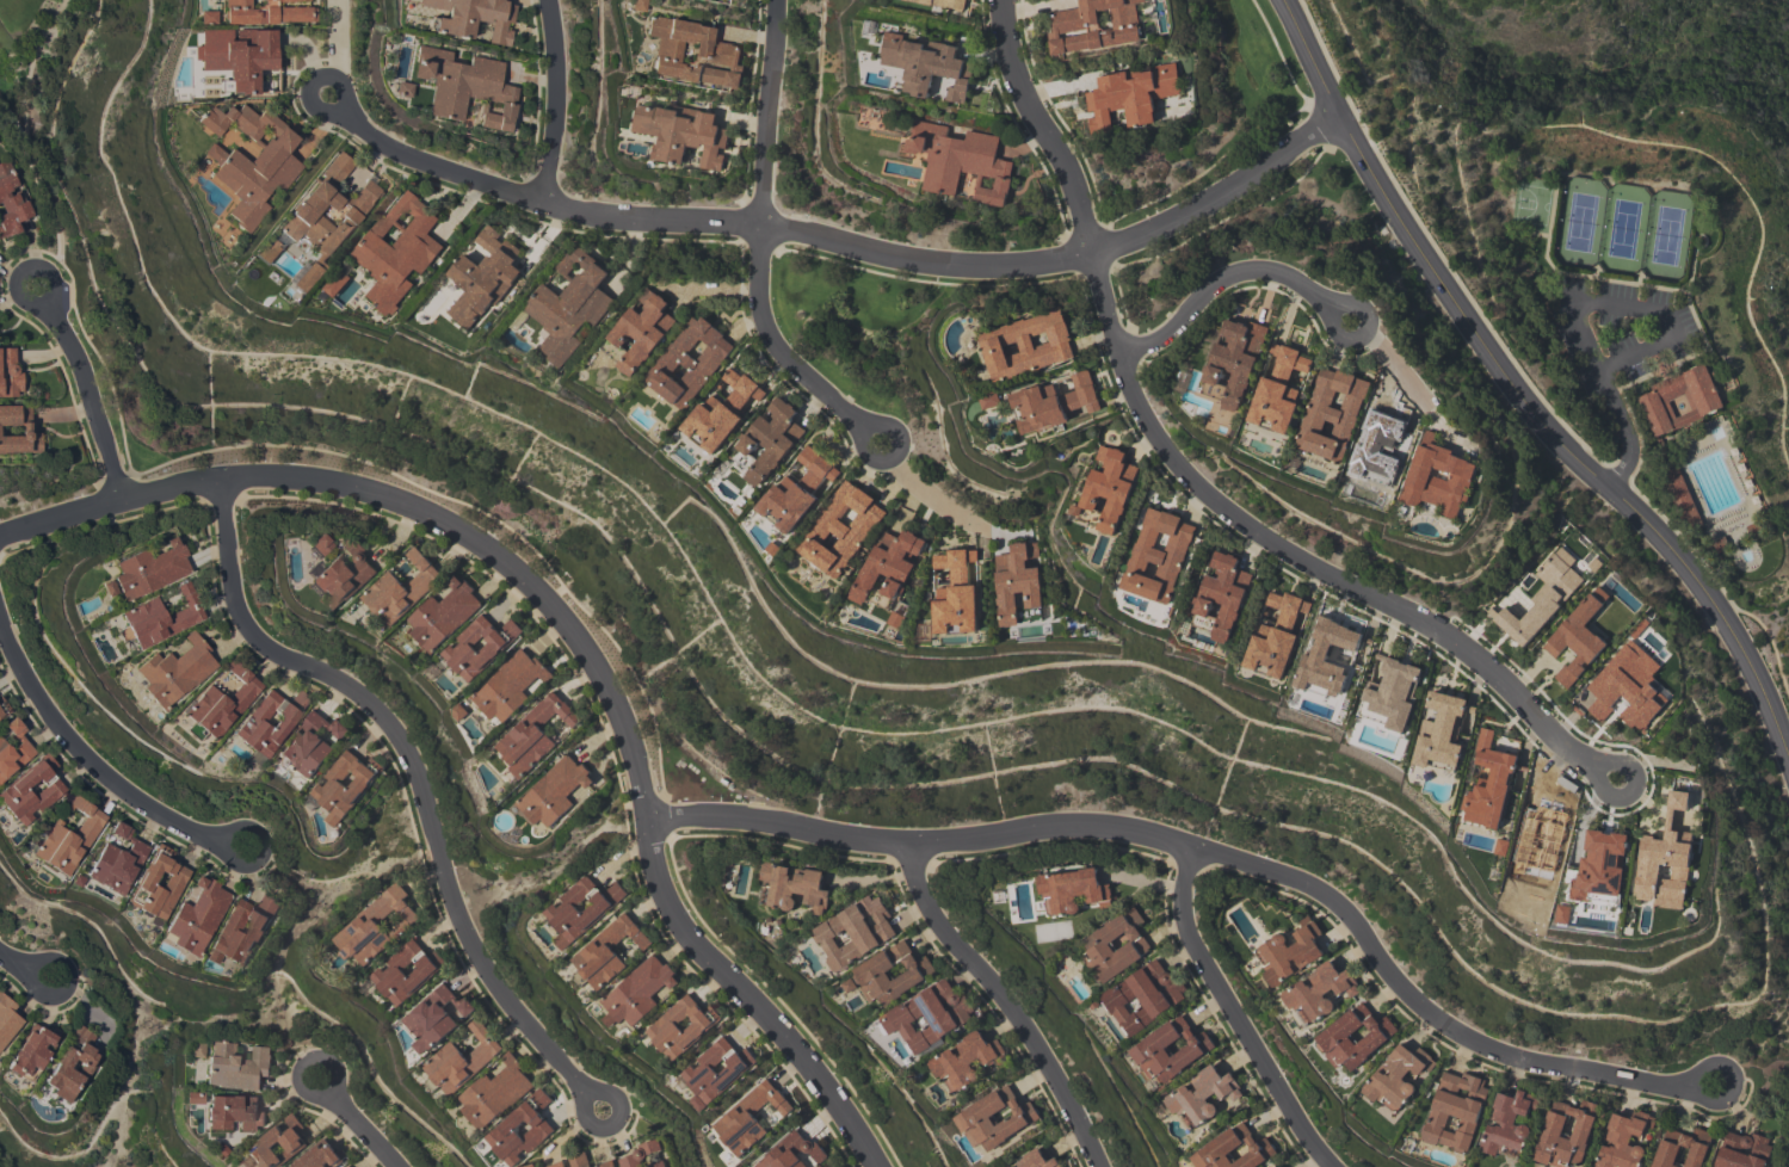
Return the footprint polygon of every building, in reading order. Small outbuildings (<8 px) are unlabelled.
[(224,7),(224,0),(294,0),(294,1),(276,2),(276,6),(311,6),(311,7),(316,7),(316,20),(276,21),(276,24),(227,24),(227,18),(224,18),(223,11),(226,11),(226,7),(224,7)] [(419,5),(420,0),(501,0),(506,1),(505,4),(514,5),(511,24),(505,23),(504,29),(511,30),(507,47),(487,43),(491,19),(488,19),(487,23),(474,20),(470,38),(433,31),(427,30),(430,16),(436,17),(445,18),(448,10),(419,5)] [(630,10),(632,0),(645,0),(643,11),(630,10)] [(918,2),(906,0),(966,0),(964,10),(962,10),(962,12),(955,11),(956,7),(946,6),(946,7),(929,4),(927,5),(918,4),(918,2)] [(1079,7),(1077,0),(1146,0),(1146,1),(1135,4),(1139,23),(1137,23),(1140,39),(1092,49),(1091,47),(1053,54),(1049,32),(1054,32),(1050,13),(1054,13),(1054,12),(1079,7)] [(216,23),(201,23),(201,11),(216,11),(216,23)] [(712,29),(708,50),(710,50),(711,41),(741,45),(740,49),(741,49),(739,64),(745,66),(740,88),(701,81),(652,73),(654,58),(652,58),(656,37),(644,36),(649,14),(696,23),(696,25),(712,29)] [(201,42),(216,42),(216,41),(235,41),(235,29),(253,29),(253,30),(274,30),(276,69),(257,69),(258,94),(240,94),(240,92),(232,92),(230,81),(228,81),(228,69),(201,70),(201,42)] [(957,47),(956,57),(964,60),(963,61),(974,63),(966,104),(945,100),(949,86),(955,87),(957,79),(933,74),(929,98),(912,95),(913,92),(905,91),(906,80),(903,80),(906,68),(881,63),(882,55),(880,55),(884,31),(902,35),(901,39),(919,43),(920,38),(944,43),(944,44),(957,47)] [(508,132),(479,126),(481,113),(480,113),(482,99),(464,97),(459,121),(426,115),(432,86),(431,86),(432,78),(424,76),(422,79),(409,76),(413,63),(417,64),(417,62),(414,62),(418,44),(451,51),(450,61),(468,64),(470,55),(502,62),(499,84),(506,85),(506,86),(517,87),(513,104),(516,104),(513,118),(511,117),(508,132)] [(1097,76),(1119,73),(1118,72),(1140,68),(1141,72),(1155,69),(1155,66),(1174,62),(1182,93),(1153,99),(1155,112),(1154,112),(1156,122),(1129,126),(1125,107),(1112,110),(1111,106),(1109,107),(1114,130),(1092,134),(1088,118),(1096,116),(1094,110),(1088,111),(1085,92),(1094,91),(1094,88),(1099,87),(1097,76)] [(409,97),(394,94),(396,81),(412,84),(409,97)] [(248,161),(259,148),(252,141),(243,134),(243,135),(228,122),(216,137),(196,121),(206,109),(208,110),(211,105),(222,113),(228,106),(235,111),(242,104),(258,116),(264,109),(285,125),(284,126),(297,138),(285,153),(302,166),(280,192),(272,186),(260,200),(269,206),(247,234),(234,223),(236,220),(227,212),(237,198),(232,193),(233,192),(211,174),(217,167),(215,165),(216,163),(203,153),(211,142),(227,154),(232,148),(248,161)] [(716,113),(715,124),(720,125),(718,128),(728,129),(726,148),(720,147),(718,154),(724,155),(722,171),(701,167),(705,144),(702,144),(702,148),(687,146),(684,163),(652,158),(654,143),(660,144),(661,136),(633,131),(637,104),(653,106),(654,105),(672,109),(673,105),(698,110),(716,113)] [(1005,205),(975,200),(977,187),(976,187),(979,174),(962,171),(957,196),(923,189),(929,161),(927,161),(929,153),(924,152),(924,153),(920,153),(920,154),(906,152),(908,140),(913,140),(914,136),(911,135),(914,119),(948,125),(945,136),(964,140),(967,129),(1000,136),(995,156),(1004,159),(1004,160),(1013,161),(1010,178),(1012,179),(1008,193),(1007,193),(1005,205)] [(278,229),(292,211),(291,210),(297,203),(298,203),(316,181),(313,179),(314,177),(317,180),(319,179),(320,179),(322,175),(320,173),(339,150),(354,163),(334,187),(335,189),(333,192),(344,200),(350,192),(354,196),(368,179),(381,190),(380,191),(381,192),(377,198),(375,197),(370,202),(372,204),(329,255),(329,254),(323,261),(331,266),(309,292),(298,284),(323,254),(317,249),(319,248),(301,233),(294,242),(278,229)] [(1,235),(0,236),(0,214),(2,212),(0,207),(0,161),(6,159),(13,173),(12,174),(17,185),(10,187),(12,192),(19,190),(24,200),(25,199),(31,215),(25,217),(26,220),(20,222),(19,220),(16,222),(19,230),(12,234),(11,233),(2,237),(1,235)] [(350,255),(403,189),(414,198),(414,199),(425,209),(426,208),(438,218),(426,233),(443,246),(420,273),(413,268),(406,278),(413,284),(395,304),(399,307),(393,315),(389,313),(387,315),(374,305),(376,303),(366,295),(378,280),(371,273),(371,272),(350,255)] [(446,311),(465,289),(448,274),(464,253),(480,265),(488,254),(491,257),(493,254),(475,240),(488,223),(501,234),(498,239),(502,242),(506,237),(520,249),(514,258),(516,259),(512,264),(522,271),(510,285),(511,285),(494,305),(491,303),(481,315),(480,315),(468,329),(446,311)] [(284,248),(272,263),(260,253),(272,239),(284,248)] [(610,272),(598,286),(615,300),(593,326),(586,320),(573,335),(581,341),(560,368),(547,358),(549,356),(539,347),(550,333),(544,328),(545,327),(524,309),(530,302),(529,301),(544,282),(561,296),(572,283),(565,276),(556,267),(568,253),(572,255),(580,246),(594,258),(593,260),(610,272)] [(335,297),(323,289),(340,268),(351,277),(335,297)] [(677,320),(653,350),(655,351),(646,363),(644,362),(631,377),(628,373),(627,373),(621,370),(622,369),(618,365),(639,340),(631,335),(622,348),(607,338),(633,307),(639,311),(644,304),(636,297),(646,285),(655,292),(656,292),(660,295),(660,294),(666,298),(665,300),(668,302),(664,309),(677,320)] [(980,334),(994,328),(995,329),(1001,327),(1001,326),(1008,323),(1010,325),(1013,323),(1013,322),(1024,319),(1024,320),(1043,313),(1043,311),(1060,305),(1065,321),(1066,321),(1073,339),(1069,341),(1074,356),(997,383),(980,334)] [(734,346),(693,396),(695,397),(684,412),(642,378),(653,365),(654,366),(658,362),(656,360),(672,341),(673,342),(683,331),(681,329),(692,315),(698,321),(703,315),(712,323),(711,326),(723,334),(722,336),(734,346)] [(1248,384),(1247,385),(1238,409),(1236,413),(1221,407),(1223,403),(1222,403),(1233,372),(1224,369),(1219,385),(1204,381),(1207,372),(1203,371),(1204,365),(1208,366),(1216,342),(1223,345),(1226,336),(1220,334),(1226,319),(1238,322),(1239,321),(1245,323),(1245,325),(1246,326),(1248,320),(1267,327),(1251,376),(1251,377),(1252,379),(1251,381),(1251,382),(1248,384)] [(1247,420),(1263,375),(1270,378),(1277,356),(1267,353),(1271,341),(1281,345),(1282,344),(1300,350),(1298,354),(1312,359),(1308,372),(1293,368),(1287,384),(1288,384),(1288,387),(1298,390),(1294,402),(1297,403),(1287,434),(1272,430),(1275,421),(1264,418),(1261,425),(1247,420)] [(16,396),(0,396),(0,347),(13,347),(14,364),(16,366),(17,368),(17,370),(17,372),(21,372),(21,390),(16,391),(16,396)] [(1655,437),(1637,397),(1654,389),(1652,384),(1682,371),(1682,373),(1705,363),(1705,365),(1708,364),(1711,371),(1713,371),(1715,376),(1711,377),(1725,406),(1702,415),(1703,418),(1674,430),(1673,428),(1655,437)] [(1291,445),(1297,426),(1300,427),(1321,366),(1337,372),(1338,369),(1356,375),(1356,377),(1371,382),(1365,400),(1363,399),(1357,416),(1359,418),(1355,428),(1353,428),(1351,432),(1353,433),(1351,440),(1349,439),(1346,446),(1347,447),(1343,463),(1291,445)] [(680,427),(701,401),(704,403),(711,394),(721,401),(722,400),(723,401),(734,387),(722,378),(730,368),(742,376),(745,372),(759,384),(758,387),(766,393),(759,401),(752,395),(738,413),(745,419),(724,443),(723,442),(714,455),(702,445),(707,439),(697,431),(692,437),(680,427)] [(1024,434),(1019,420),(1025,418),(1022,407),(1016,409),(1010,394),(1029,388),(1030,389),(1041,384),(1041,388),(1054,383),(1059,396),(1077,390),(1071,375),(1087,369),(1102,409),(1088,414),(1085,405),(1082,406),(1065,412),(1068,421),(1040,431),(1040,430),(1024,434)] [(980,396),(998,390),(1003,403),(985,409),(980,396)] [(804,430),(783,458),(784,459),(772,474),(771,473),(760,486),(759,484),(757,487),(746,477),(748,475),(747,474),(767,449),(760,442),(748,456),(738,446),(742,440),(740,437),(744,432),(746,434),(761,414),(767,419),(773,413),(767,408),(778,395),(789,403),(790,402),(795,407),(794,408),(797,410),(791,419),(804,430)] [(2,453),(0,453),(0,405),(18,405),(18,406),(30,406),(30,432),(39,432),(39,452),(27,452),(27,451),(2,452),(2,453)] [(1400,500),(1419,444),(1421,444),(1426,430),(1437,432),(1435,439),(1439,440),(1438,445),(1455,451),(1454,455),(1470,461),(1470,462),(1479,464),(1470,488),(1469,488),(1467,493),(1472,494),(1468,501),(1464,500),(1457,519),(1441,513),(1443,507),(1423,500),(1420,507),(1400,500)] [(834,465),(834,467),(841,471),(833,482),(826,476),(812,494),(819,499),(800,524),(797,521),(789,533),(777,525),(782,519),(772,512),(767,518),(755,508),(769,492),(769,493),(777,483),(778,484),(786,475),(797,483),(809,468),(796,458),(808,444),(834,465)] [(1139,465),(1133,482),(1134,482),(1127,502),(1129,502),(1123,519),(1121,519),(1116,535),(1110,532),(1110,533),(1104,531),(1104,530),(1099,529),(1109,498),(1102,495),(1097,511),(1080,505),(1093,468),(1100,470),(1104,462),(1094,458),(1099,444),(1110,447),(1110,446),(1115,449),(1115,447),(1122,450),(1121,451),(1125,452),(1123,461),(1139,465)] [(838,579),(795,548),(804,535),(806,536),(810,530),(809,529),(814,523),(814,524),(818,519),(816,518),(823,510),(825,510),(835,494),(834,493),(845,478),(858,488),(859,487),(875,499),(872,502),(887,512),(838,579)] [(1074,504),(1085,507),(1081,515),(1071,512),(1074,504)] [(1119,587),(1124,572),(1127,573),(1129,564),(1128,564),(1130,557),(1131,558),(1134,554),(1131,552),(1135,543),(1136,543),(1143,524),(1142,524),(1147,506),(1162,512),(1164,510),(1183,517),(1182,520),(1197,525),(1191,542),(1190,542),(1184,558),(1185,558),(1182,572),(1179,570),(1174,587),(1176,587),(1170,604),(1168,603),(1167,604),(1119,587)] [(883,530),(900,538),(905,530),(908,531),(909,530),(915,533),(915,535),(927,541),(919,556),(913,552),(909,561),(915,564),(905,586),(907,587),(905,593),(900,592),(896,599),(883,592),(892,576),(882,572),(869,600),(868,599),(865,604),(851,598),(853,594),(852,593),(859,579),(858,578),(866,561),(868,562),(883,530)] [(332,544),(319,556),(309,545),(313,542),(311,539),(320,532),(332,544)] [(112,576),(119,573),(115,562),(144,548),(149,557),(167,548),(164,539),(173,536),(178,543),(180,542),(186,555),(183,556),(190,572),(148,592),(147,591),(130,599),(131,600),(125,603),(112,576)] [(358,562),(356,561),(356,558),(354,557),(356,555),(345,544),(353,536),(368,550),(365,551),(366,554),(368,556),(368,558),(368,560),(378,572),(348,599),(337,610),(328,601),(329,599),(321,589),(319,592),(308,580),(338,552),(352,568),(358,562)] [(772,541),(783,549),(776,557),(766,549),(772,541)] [(1025,609),(1024,592),(1016,592),(1019,624),(1013,625),(1013,626),(1008,626),(1008,625),(1001,626),(1000,610),(998,610),(995,592),(998,592),(995,572),(997,572),(994,555),(1008,552),(1008,554),(1011,554),(1010,543),(1016,543),(1014,542),(1020,542),(1022,542),(1026,542),(1026,543),(1037,542),(1038,556),(1029,557),(1030,567),(1038,567),(1043,606),(1025,609)] [(390,569),(406,586),(422,570),(406,554),(415,545),(444,575),(390,626),(363,597),(390,569)] [(1493,619),(1494,618),(1486,611),(1489,606),(1499,613),(1505,606),(1520,620),(1535,604),(1530,599),(1544,582),(1535,574),(1554,552),(1555,552),(1561,547),(1575,558),(1569,566),(1584,579),(1565,600),(1561,597),(1557,601),(1560,605),(1524,647),(1493,619)] [(976,585),(976,586),(977,586),(979,615),(977,615),(977,631),(963,631),(963,624),(951,625),(951,632),(936,634),(934,600),(938,600),(937,587),(949,587),(949,585),(950,585),(950,568),(934,568),(933,555),(948,554),(948,549),(967,549),(967,550),(976,550),(977,561),(968,562),(968,585),(976,585)] [(1227,644),(1213,638),(1214,635),(1211,635),(1222,604),(1214,600),(1208,617),(1193,612),(1197,604),(1193,603),(1195,597),(1198,598),(1207,574),(1213,576),(1216,568),(1210,566),(1216,550),(1228,555),(1229,552),(1235,555),(1234,557),(1239,558),(1235,568),(1252,574),(1240,609),(1242,609),(1236,624),(1234,623),(1227,644)] [(412,632),(417,628),(408,619),(433,595),(440,603),(455,588),(449,582),(456,575),(462,581),(464,579),(474,589),(471,592),(483,604),(449,636),(437,647),(438,648),(432,654),(412,632)] [(107,595),(101,584),(111,579),(117,592),(107,595)] [(140,649),(132,637),(122,642),(116,630),(127,624),(121,612),(134,605),(135,606),(143,601),(155,595),(165,616),(185,606),(175,586),(187,580),(197,601),(204,617),(193,622),(193,623),(140,649)] [(1548,640),(1591,592),(1592,593),(1598,586),(1609,595),(1603,603),(1604,604),(1585,625),(1596,635),(1597,634),(1606,643),(1585,668),(1586,668),(1567,689),(1554,677),(1563,665),(1567,667),(1579,654),(1567,644),(1561,653),(1560,652),(1555,657),(1542,647),(1548,641),(1548,640)] [(1302,598),(1302,600),(1312,603),(1308,613),(1298,610),(1290,632),(1300,636),(1289,666),(1288,665),(1283,679),(1267,674),(1270,667),(1259,663),(1257,671),(1242,666),(1253,634),(1257,635),(1260,623),(1272,626),(1272,625),(1275,626),(1279,609),(1265,604),(1270,592),(1283,597),(1285,592),(1302,598)] [(894,610),(907,617),(901,628),(888,622),(894,610)] [(442,653),(451,643),(455,648),(461,642),(457,637),(482,613),(499,630),(511,618),(524,630),(469,683),(461,673),(459,673),(449,662),(449,661),(442,653)] [(1293,685),(1298,671),(1307,649),(1312,652),(1316,637),(1313,636),(1319,619),(1320,615),(1332,618),(1332,619),(1340,623),(1339,624),(1350,628),(1349,629),(1363,634),(1356,652),(1332,642),(1327,657),(1347,665),(1345,673),(1347,674),(1341,693),(1340,692),(1338,698),(1328,693),(1327,696),(1307,689),(1307,690),(1293,685)] [(154,652),(160,659),(168,652),(173,659),(190,646),(183,637),(192,629),(209,650),(206,653),(217,666),(193,685),(181,694),(180,693),(168,704),(171,706),(164,712),(143,687),(147,684),(134,668),(154,652)] [(1586,687),(1625,643),(1630,638),(1660,666),(1652,675),(1654,678),(1649,684),(1658,691),(1668,699),(1646,725),(1647,727),(1643,729),(1646,731),(1645,734),(1634,724),(1631,728),(1618,716),(1628,705),(1620,697),(1610,706),(1612,709),(1602,722),(1586,709),(1597,697),(1586,687)] [(469,696),(475,691),(477,692),(494,677),(493,677),(499,671),(498,669),(520,648),(532,659),(536,656),(554,675),(547,684),(538,675),(523,691),(530,698),(504,723),(496,715),(492,720),(469,696)] [(1362,699),(1368,680),(1381,684),(1384,673),(1381,672),(1384,661),(1374,657),(1375,653),(1386,656),(1387,655),(1400,660),(1400,662),(1408,665),(1408,663),(1423,668),(1413,696),(1415,697),(1404,733),(1386,727),(1386,724),(1357,715),(1362,699)] [(208,684),(218,693),(220,692),(227,698),(241,683),(223,667),(232,657),(249,673),(249,675),(261,685),(254,693),(255,694),(215,740),(183,712),(208,684)] [(233,733),(269,689),(286,703),(297,689),(311,699),(265,759),(254,751),(253,751),(241,741),(241,740),(233,733)] [(556,743),(520,779),(510,767),(513,764),(495,746),(553,690),(563,702),(565,700),(582,718),(573,728),(556,711),(541,727),(556,743)] [(1412,764),(1423,718),(1436,722),(1438,710),(1425,706),(1430,690),(1468,699),(1466,704),(1476,706),(1475,714),(1464,711),(1463,717),(1462,717),(1455,743),(1463,745),(1458,766),(1456,766),(1455,771),(1429,765),(1427,767),(1412,764)] [(10,711),(0,717),(0,697),(10,711)] [(459,702),(469,712),(459,721),(454,714),(454,708),(459,702)] [(309,779),(297,768),(298,768),(291,762),(290,762),(278,753),(314,709),(331,723),(335,718),(350,729),(341,740),(323,725),(317,733),(321,735),(320,736),(334,748),(309,779)] [(35,753),(0,781),(0,738),(7,746),(7,745),(11,749),(11,751),(14,748),(13,747),(19,742),(4,724),(14,716),(25,729),(20,734),(35,753)] [(1498,829),(1485,826),(1485,825),(1463,820),(1466,810),(1460,809),(1463,795),(1469,796),(1470,790),(1474,791),(1478,777),(1488,779),(1492,767),(1475,764),(1479,751),(1475,751),(1481,727),(1494,730),(1489,748),(1517,755),(1516,764),(1528,767),(1526,772),(1515,768),(1513,773),(1511,773),(1509,784),(1510,785),(1503,817),(1500,817),(1498,829)] [(311,792),(320,783),(325,786),(329,779),(325,776),(347,748),(365,762),(370,757),(384,767),(335,827),(326,820),(332,811),(320,801),(320,799),(311,792)] [(4,804),(0,801),(0,790),(45,752),(57,766),(50,772),(64,790),(38,813),(35,808),(27,814),(31,817),(21,826),(14,817),(13,819),(2,805),(4,804)] [(574,803),(549,828),(541,820),(537,825),(516,803),(522,796),(524,798),(535,786),(533,786),(567,753),(578,765),(581,762),(592,773),(590,776),(594,780),(587,789),(581,782),(567,797),(574,803)] [(1637,899),(1637,894),(1635,893),(1642,836),(1645,836),(1645,834),(1654,835),(1654,838),(1664,839),(1670,789),(1690,791),(1688,810),(1674,808),(1672,829),(1692,832),(1691,839),(1692,839),(1692,844),(1691,844),(1684,900),(1683,900),(1682,909),(1653,906),(1653,901),(1637,899)] [(31,854),(55,817),(61,822),(58,826),(72,834),(84,815),(72,807),(69,810),(62,807),(72,792),(92,805),(92,807),(106,816),(66,877),(31,854)] [(148,846),(121,896),(107,889),(109,888),(98,883),(85,876),(104,841),(119,851),(121,850),(124,852),(129,844),(109,832),(116,820),(131,828),(128,835),(148,846)] [(1587,828),(1603,831),(1603,833),(1611,833),(1612,832),(1628,834),(1625,854),(1623,854),(1622,867),(1623,867),(1618,909),(1615,908),(1616,902),(1590,899),(1588,901),(1569,899),(1572,878),(1577,878),(1580,856),(1587,857),(1588,850),(1585,850),(1587,828)] [(161,920),(152,915),(150,915),(136,908),(137,907),(135,906),(134,907),(124,902),(158,842),(173,851),(168,859),(189,870),(161,920)] [(795,909),(792,909),(791,910),(789,910),(786,910),(785,909),(784,908),(784,907),(781,907),(781,909),(776,908),(776,906),(763,903),(766,881),(760,879),(764,863),(766,863),(766,862),(781,863),(779,865),(791,866),(790,873),(795,873),(796,867),(808,870),(808,869),(823,871),(821,889),(831,890),(827,909),(825,908),(823,915),(813,914),(814,904),(804,903),(806,894),(795,893),(795,897),(796,899),(796,900),(797,902),(797,904),(797,906),(796,907),(795,909)] [(1069,913),(1047,916),(1044,897),(1042,897),(1042,894),(1040,894),(1037,876),(1040,876),(1038,873),(1048,872),(1048,873),(1053,873),(1053,875),(1065,872),(1066,881),(1072,879),(1071,872),(1080,870),(1080,869),(1097,866),(1099,884),(1110,883),(1111,899),(1110,899),(1111,907),(1099,909),(1098,901),(1097,902),(1097,904),(1092,904),(1091,902),(1087,903),(1086,894),(1075,895),(1075,901),(1078,902),(1079,904),(1080,908),(1079,910),(1077,913),(1074,914),(1072,914),(1069,913)] [(74,873),(82,878),(78,887),(69,882),(74,873)] [(543,913),(554,903),(557,908),(565,902),(560,897),(586,873),(602,890),(616,878),(628,894),(563,950),(554,940),(561,934),(543,913)] [(171,943),(173,937),(164,931),(180,901),(190,906),(199,889),(191,884),(197,875),(204,879),(205,876),(218,883),(216,887),(230,895),(208,936),(206,934),(199,949),(201,950),(196,958),(183,951),(183,950),(171,943)] [(365,965),(356,955),(354,956),(353,955),(348,959),(343,952),(344,951),(333,939),(358,916),(358,915),(365,909),(383,894),(383,893),(390,887),(391,888),(397,882),(408,894),(403,899),(420,918),(385,949),(384,947),(376,955),(377,956),(365,965)] [(236,897),(257,909),(265,894),(280,902),(265,930),(267,931),(261,941),(259,940),(243,968),(241,967),(241,968),(234,964),(234,963),(220,955),(215,964),(204,958),(209,947),(208,947),(236,897)] [(813,928),(827,920),(839,913),(839,914),(858,902),(857,902),(869,894),(872,900),(878,896),(892,916),(887,919),(896,934),(884,941),(884,943),(881,945),(880,945),(849,964),(850,967),(841,972),(840,970),(837,972),(834,970),(833,971),(827,961),(826,958),(828,956),(821,945),(822,944),(821,941),(818,944),(812,934),(815,932),(813,928)] [(1105,983),(1093,968),(1090,970),(1080,956),(1088,950),(1081,940),(1099,928),(1100,930),(1134,904),(1146,921),(1137,927),(1152,947),(1142,955),(1143,956),(1105,983)] [(1555,923),(1568,924),(1571,906),(1557,904),(1555,923)] [(598,990),(588,980),(581,986),(573,976),(579,970),(569,959),(624,910),(653,943),(643,951),(628,933),(611,949),(627,965),(598,990)] [(1285,943),(1289,946),(1298,940),(1294,933),(1302,927),(1297,921),(1308,914),(1313,921),(1314,920),(1322,933),(1314,938),(1325,955),(1310,964),(1310,963),(1301,969),(1296,963),(1291,965),(1296,972),(1282,981),(1283,982),(1273,988),(1263,972),(1266,970),(1264,968),(1265,967),(1254,950),(1273,938),(1275,936),(1277,933),(1279,933),(1283,933),(1284,934),(1287,938),(1287,940),(1285,943)] [(397,1007),(388,996),(388,998),(369,976),(380,967),(384,971),(390,965),(387,961),(412,938),(428,956),(436,949),(448,963),(397,1007)] [(937,971),(903,993),(905,994),(884,1007),(878,998),(871,1002),(860,987),(864,984),(853,969),(888,947),(889,949),(905,939),(918,959),(926,955),(937,971)] [(598,1001),(607,993),(609,994),(624,980),(623,978),(652,952),(664,965),(666,963),(677,975),(674,976),(679,982),(672,989),(666,982),(650,996),(656,1004),(631,1026),(624,1018),(619,1023),(617,1020),(609,1027),(602,1019),(609,1012),(598,1001)] [(1172,975),(1176,972),(1187,989),(1183,993),(1185,996),(1155,1018),(1156,1019),(1131,1037),(1115,1013),(1112,1014),(1100,998),(1103,995),(1102,994),(1110,988),(1111,989),(1112,988),(1114,989),(1118,986),(1117,986),(1156,957),(1166,971),(1170,972),(1171,974),(1172,975)] [(1326,1013),(1308,1025),(1297,1009),(1295,1011),(1293,1007),(1290,1009),(1281,995),(1282,993),(1281,992),(1288,987),(1289,989),(1303,978),(1307,984),(1310,982),(1307,976),(1318,969),(1316,968),(1331,958),(1340,974),(1347,969),(1358,984),(1356,986),(1359,992),(1351,998),(1346,990),(1338,995),(1332,988),(1322,994),(1326,999),(1328,999),(1331,999),(1333,1002),(1334,1006),(1333,1009),(1332,1012),(1328,1013),(1326,1013)] [(917,1055),(907,1041),(900,1030),(899,1031),(887,1013),(889,1012),(888,1011),(899,1005),(899,1006),(900,1005),(901,1006),(906,1004),(906,1002),(945,977),(954,992),(957,992),(958,993),(960,994),(961,996),(964,994),(975,1011),(969,1013),(973,1018),(942,1037),(942,1038),(931,1045),(932,1045),(917,1055)] [(401,1019),(443,982),(458,1000),(464,995),(476,1008),(467,1017),(450,1000),(443,1006),(446,1009),(445,1011),(457,1024),(428,1050),(427,1048),(420,1055),(412,1045),(418,1038),(401,1019)] [(21,1020),(0,1048),(0,992),(16,1005),(11,1011),(21,1020)] [(672,1062),(664,1052),(662,1052),(650,1039),(652,1039),(644,1031),(687,993),(697,1002),(696,1004),(701,1009),(702,1009),(703,1011),(710,1005),(722,1018),(672,1062)] [(1386,1014),(1399,1031),(1350,1072),(1343,1063),(1337,1068),(1325,1055),(1328,1052),(1316,1038),(1351,1008),(1352,1009),(1362,1001),(1378,1021),(1386,1014)] [(1150,1080),(1130,1050),(1143,1041),(1142,1039),(1171,1019),(1172,1021),(1182,1014),(1197,1036),(1204,1031),(1215,1045),(1183,1068),(1185,1070),(1166,1083),(1159,1075),(1150,1080)] [(502,1048),(495,1055),(495,1056),(450,1097),(421,1066),(450,1041),(465,1057),(482,1042),(467,1025),(476,1017),(495,1037),(494,1038),(502,1048)] [(5,1069),(6,1067),(5,1066),(10,1058),(11,1060),(13,1057),(12,1056),(13,1055),(12,1054),(14,1050),(16,1050),(18,1046),(17,1045),(31,1021),(45,1031),(49,1025),(58,1032),(57,1033),(60,1035),(51,1048),(44,1043),(42,1048),(49,1052),(47,1056),(48,1057),(45,1061),(44,1060),(29,1083),(5,1069)] [(66,1104),(50,1093),(53,1088),(42,1082),(48,1074),(48,1075),(56,1062),(54,1061),(64,1045),(75,1051),(79,1044),(68,1037),(78,1024),(84,1027),(84,1029),(94,1036),(87,1045),(100,1054),(80,1086),(78,1085),(66,1104)] [(974,1082),(955,1094),(944,1078),(942,1079),(940,1076),(938,1078),(927,1063),(930,1062),(929,1061),(940,1054),(940,1055),(951,1048),(955,1052),(958,1050),(956,1045),(966,1039),(964,1037),(979,1029),(988,1044),(997,1038),(1006,1051),(1005,1052),(1008,1060),(999,1066),(994,1058),(993,1060),(994,1062),(989,1066),(988,1063),(986,1064),(981,1057),(971,1064),(974,1069),(975,1068),(977,1069),(979,1070),(980,1072),(981,1074),(981,1075),(981,1078),(980,1080),(979,1081),(976,1082),(974,1082)] [(697,1094),(679,1074),(691,1064),(695,1068),(701,1063),(696,1058),(723,1036),(738,1052),(746,1046),(757,1061),(739,1076),(707,1105),(708,1105),(701,1111),(690,1100),(697,1094)] [(269,1076),(260,1075),(259,1091),(217,1087),(217,1085),(205,1083),(208,1056),(210,1056),(211,1042),(220,1042),(220,1039),(224,1041),(224,1042),(234,1043),(233,1055),(236,1055),(236,1058),(251,1060),(252,1045),(270,1046),(269,1054),(270,1054),(269,1076)] [(204,1043),(203,1057),(191,1057),(191,1042),(204,1043)] [(1409,1095),(1395,1112),(1381,1100),(1380,1101),(1376,1099),(1374,1103),(1361,1091),(1363,1088),(1362,1088),(1367,1081),(1368,1082),(1378,1069),(1377,1068),(1382,1062),(1383,1064),(1400,1043),(1414,1054),(1419,1046),(1432,1057),(1431,1058),(1437,1063),(1429,1073),(1425,1069),(1420,1075),(1411,1068),(1402,1079),(1406,1082),(1409,1081),(1412,1082),(1414,1085),(1415,1087),(1415,1091),(1414,1093),(1412,1094),(1409,1095)] [(485,1073),(492,1080),(507,1066),(500,1057),(508,1050),(528,1070),(524,1074),(535,1085),(512,1105),(511,1105),(499,1116),(498,1114),(480,1130),(461,1110),(465,1105),(458,1097),(485,1073)] [(1217,1113),(1216,1116),(1214,1117),(1211,1117),(1192,1130),(1182,1114),(1179,1116),(1177,1112),(1174,1114),(1164,1100),(1166,1099),(1165,1097),(1171,1093),(1172,1094),(1186,1083),(1190,1088),(1195,1086),(1191,1081),(1199,1074),(1199,1073),(1213,1063),(1223,1078),(1230,1072),(1235,1079),(1241,1087),(1240,1088),(1244,1094),(1234,1101),(1229,1094),(1221,1099),(1216,1093),(1207,1099),(1210,1103),(1213,1103),(1215,1104),(1217,1106),(1219,1110),(1217,1113)] [(1421,1138),(1444,1070),(1461,1076),(1462,1072),(1486,1080),(1483,1087),(1489,1088),(1469,1151),(1464,1150),(1463,1155),(1452,1151),(1454,1147),(1438,1142),(1437,1143),(1435,1143),(1435,1144),(1424,1141),(1424,1140),(1421,1138)] [(752,1114),(767,1132),(739,1157),(721,1137),(721,1136),(711,1125),(757,1085),(758,1086),(766,1078),(777,1089),(794,1107),(784,1117),(769,1100),(752,1114)] [(1041,1117),(1030,1124),(1008,1137),(1010,1138),(988,1151),(983,1143),(981,1144),(981,1143),(974,1147),(966,1132),(964,1134),(955,1118),(969,1109),(968,1107),(998,1088),(998,1089),(1008,1083),(1022,1106),(1030,1100),(1041,1117)] [(485,1137),(539,1087),(551,1100),(539,1112),(555,1129),(529,1153),(525,1148),(518,1154),(522,1159),(512,1166),(505,1159),(504,1160),(493,1148),(494,1148),(485,1137)] [(1499,1092),(1515,1097),(1518,1088),(1526,1091),(1526,1092),(1536,1095),(1535,1098),(1541,1099),(1537,1110),(1530,1107),(1526,1116),(1518,1113),(1515,1124),(1519,1125),(1520,1124),(1524,1124),(1528,1125),(1530,1128),(1531,1131),(1530,1135),(1528,1137),(1520,1159),(1501,1151),(1501,1154),(1497,1151),(1495,1155),(1479,1149),(1482,1141),(1489,1123),(1495,1125),(1498,1120),(1491,1118),(1494,1107),(1493,1107),(1499,1092)] [(185,1092),(203,1092),(202,1104),(185,1103),(185,1092)] [(240,1105),(245,1105),(245,1103),(251,1103),(251,1095),(258,1095),(258,1112),(265,1112),(265,1125),(258,1125),(258,1131),(237,1130),(237,1120),(229,1120),(229,1129),(208,1129),(208,1120),(206,1120),(206,1106),(208,1106),(209,1095),(240,1095),(240,1105)] [(1569,1161),(1568,1166),(1560,1166),(1550,1163),(1550,1165),(1532,1159),(1549,1110),(1552,1110),(1555,1099),(1579,1107),(1583,1098),(1602,1104),(1580,1165),(1569,1161)] [(1642,1157),(1639,1166),(1594,1166),(1597,1160),(1599,1160),(1604,1144),(1610,1147),(1612,1142),(1606,1140),(1610,1128),(1608,1128),(1614,1112),(1631,1118),(1634,1109),(1651,1113),(1649,1116),(1655,1117),(1653,1126),(1646,1125),(1645,1129),(1647,1129),(1646,1135),(1643,1134),(1642,1137),(1633,1135),(1630,1144),(1635,1146),(1637,1146),(1640,1144),(1642,1146),(1645,1148),(1646,1150),(1646,1154),(1643,1156),(1642,1157)] [(308,1144),(280,1166),(277,1166),(275,1166),(256,1166),(245,1153),(264,1138),(261,1136),(277,1124),(284,1132),(291,1128),(285,1120),(294,1113),(304,1128),(298,1131),(308,1144)] [(1277,1151),(1256,1166),(1198,1166),(1191,1157),(1205,1148),(1204,1147),(1233,1126),(1234,1128),(1242,1120),(1258,1142),(1266,1136),(1277,1151)] [(1709,1146),(1702,1166),(1684,1166),(1652,1166),(1661,1138),(1664,1138),(1667,1128),(1691,1135),(1695,1126),(1713,1132),(1708,1146),(1709,1146)] [(796,1154),(808,1166),(753,1166),(765,1156),(764,1155),(795,1128),(804,1140),(807,1140),(809,1140),(810,1141),(812,1142),(813,1143),(815,1141),(829,1156),(819,1165),(809,1153),(807,1153),(806,1153),(803,1151),(802,1150),(802,1149),(796,1154)] [(1773,1146),(1766,1166),(1713,1166),(1727,1129),(1744,1135),(1746,1135),(1748,1135),(1751,1136),(1752,1131),(1771,1138),(1769,1143),(1773,1146)] [(344,1161),(337,1166),(334,1166),(329,1161),(326,1165),(328,1166),(288,1166),(292,1163),(294,1165),(297,1162),(296,1161),(300,1157),(301,1159),(303,1156),(302,1155),(325,1137),(329,1143),(344,1161)] [(664,1159),(666,1166),(621,1166),(618,1159),(633,1154),(633,1153),(634,1151),(635,1149),(636,1148),(637,1147),(639,1147),(639,1144),(658,1137),(661,1149),(647,1154),(646,1155),(646,1157),(644,1159),(643,1160),(641,1160),(643,1166),(664,1159)] [(218,1141),(227,1150),(221,1156),(211,1147),(218,1141)] [(1055,1156),(1062,1166),(1017,1166),(1014,1163),(1025,1156),(1024,1155),(1037,1147),(1048,1161),(1055,1156)] [(585,1150),(591,1166),(572,1166),(568,1156),(585,1150)]
